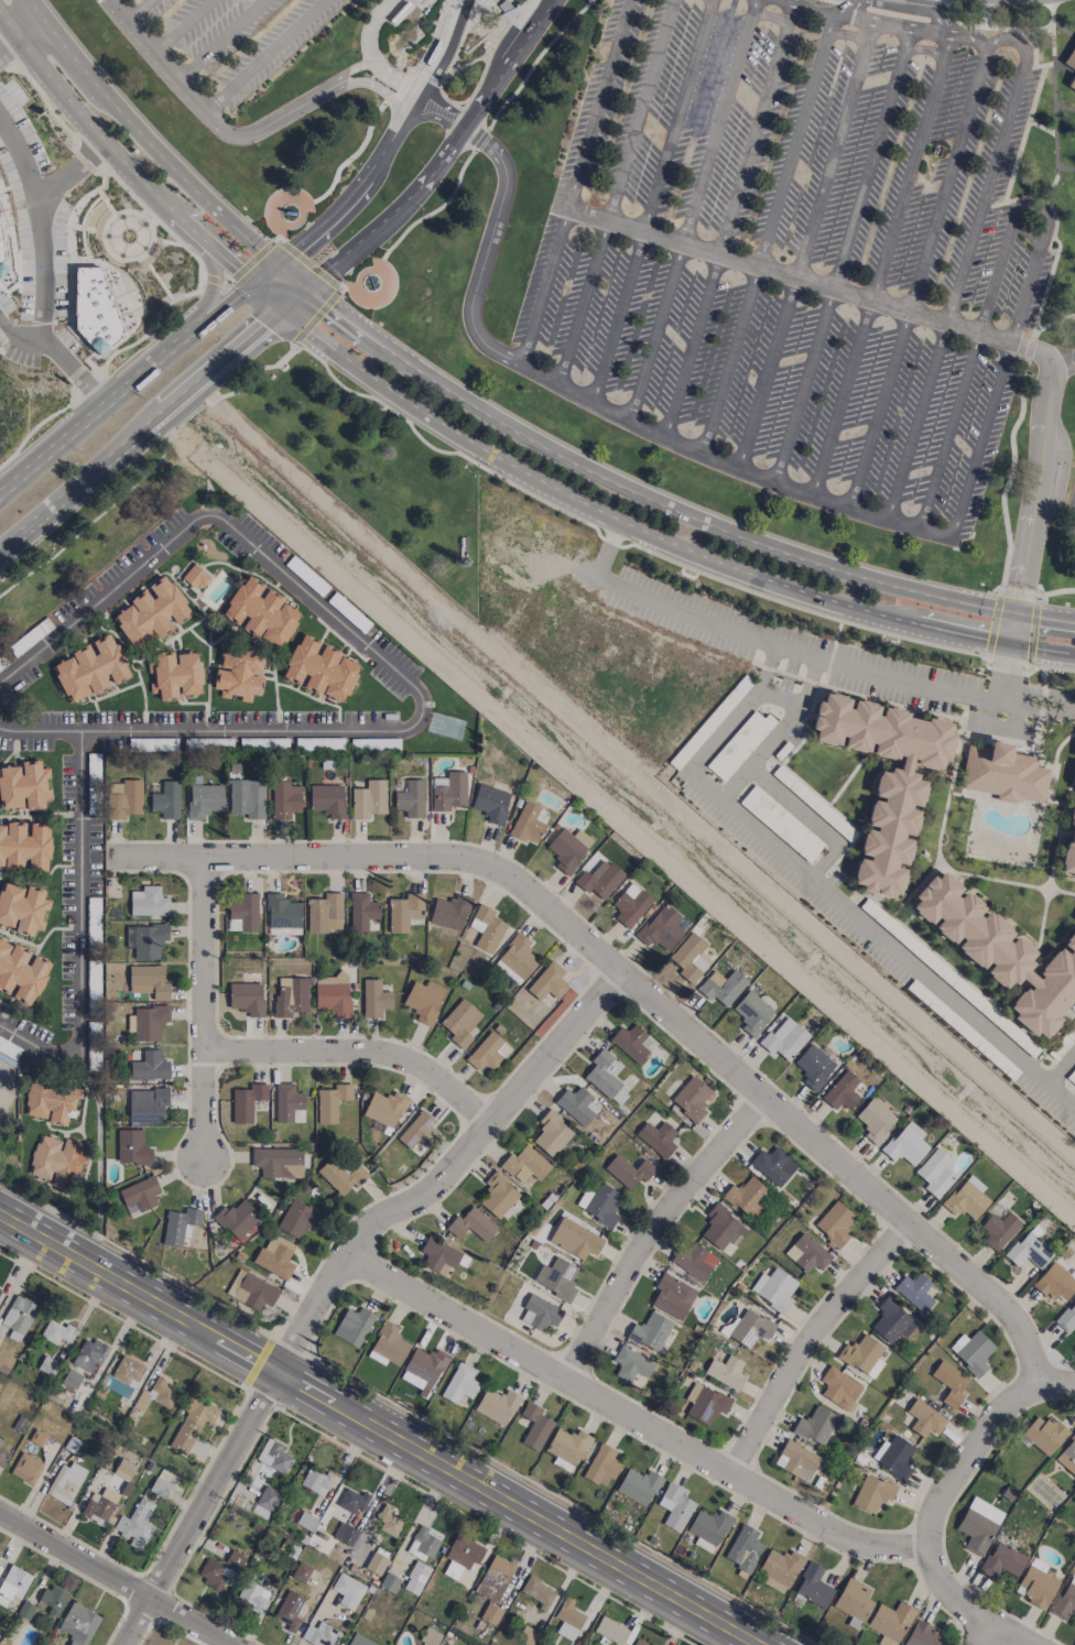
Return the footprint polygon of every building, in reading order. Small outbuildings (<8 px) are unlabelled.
[(1064,63),(1074,47),(1074,70),(1064,63)] [(1066,87),(1074,92),(1074,73),(1066,87)] [(74,268),(74,329),(97,355),(123,330),(100,268),(74,268)] [(210,576),(194,563),(181,578),(196,591),(210,576)] [(279,651),(301,610),(263,590),(266,585),(244,574),(222,615),(241,625),(239,629),(279,651)] [(192,613),(165,576),(110,615),(135,649),(173,621),(176,625),(192,613)] [(112,687),(111,684),(129,678),(113,633),(90,641),(92,648),(53,661),(67,703),(112,687)] [(283,679),(302,685),(301,687),(345,703),(359,664),(338,657),(340,651),(320,644),(321,642),(299,634),(283,679)] [(263,651),(221,645),(215,689),(220,690),(219,697),(229,699),(230,698),(250,701),(251,695),(260,696),(263,676),(260,676),(263,651)] [(202,694),(199,652),(175,654),(175,655),(147,657),(148,673),(154,673),(154,683),(149,683),(150,693),(159,693),(159,701),(179,700),(178,696),(202,694)] [(816,702),(812,727),(815,728),(813,740),(901,762),(899,770),(880,765),(855,884),(861,886),(860,891),(887,896),(888,892),(898,894),(926,782),(916,780),(917,774),(910,773),(911,763),(944,773),(954,722),(818,691),(816,702)] [(767,713),(763,718),(754,711),(705,766),(723,782),(777,722),(767,713)] [(968,745),(988,749),(989,740),(1010,744),(1009,752),(1038,758),(1035,766),(1049,769),(1042,805),(960,791),(968,745)] [(24,808),(24,809),(44,809),(44,800),(51,799),(51,789),(46,789),(45,779),(49,778),(49,768),(39,768),(39,759),(20,760),(20,766),(0,767),(0,808),(24,808)] [(449,806),(466,806),(466,771),(446,772),(447,778),(431,778),(432,811),(449,811),(449,806)] [(264,819),(263,779),(229,780),(229,814),(246,813),(246,819),(264,819)] [(351,789),(352,819),(369,819),(369,814),(385,813),(385,779),(366,779),(366,788),(351,789)] [(423,818),(423,780),(406,779),(406,792),(394,792),(394,810),(405,810),(405,818),(423,818)] [(106,817),(141,817),(141,781),(106,781),(106,817)] [(161,820),(179,819),(177,781),(161,781),(161,793),(150,794),(150,812),(161,811),(161,820)] [(290,819),(290,811),(301,812),(301,786),(290,786),(290,781),(273,781),(272,819),(290,819)] [(511,794),(478,784),(470,808),(486,813),(484,821),(501,826),(511,794)] [(1060,874),(1074,877),(1074,784),(1060,874)] [(223,785),(189,785),(188,820),(204,820),(204,812),(222,812),(223,785)] [(343,785),(309,785),(309,811),(328,811),(329,819),(343,819),(343,785)] [(535,845),(545,823),(538,820),(543,808),(523,800),(509,835),(535,845)] [(3,866),(3,870),(25,871),(25,872),(48,872),(49,824),(27,823),(7,822),(7,825),(0,825),(0,866),(3,866)] [(578,829),(572,835),(563,827),(546,847),(558,857),(552,864),(565,875),(594,842),(578,829)] [(595,880),(584,870),(573,882),(587,894),(590,890),(602,900),(625,875),(610,862),(595,880)] [(1034,977),(1074,930),(1074,1001),(1039,1043),(1006,1014),(1003,1012),(1027,985),(1019,978),(1006,991),(904,905),(932,875),(936,879),(942,872),(1034,951),(1028,960),(1033,965),(1029,970),(1034,977)] [(626,929),(652,902),(631,882),(611,904),(619,911),(614,917),(626,929)] [(14,928),(13,931),(32,936),(34,929),(42,931),(45,921),(41,920),(43,909),(48,911),(50,901),(43,899),(45,891),(25,886),(25,888),(1,883),(0,889),(0,924),(14,928)] [(130,916),(169,916),(169,897),(160,897),(160,886),(141,886),(141,891),(130,891),(130,916)] [(324,899),(308,899),(307,931),(340,932),(341,893),(324,892),(324,899)] [(350,931),(367,931),(367,919),(378,919),(378,902),(368,902),(368,892),(350,893),(350,931)] [(256,893),(235,893),(235,897),(228,897),(228,920),(239,919),(239,933),(257,932),(256,893)] [(300,901),(282,901),(282,893),(266,894),(266,927),(300,927),(300,901)] [(423,893),(405,894),(405,899),(388,899),(389,933),(408,933),(407,918),(423,918),(423,893)] [(435,898),(428,922),(461,932),(471,898),(453,893),(450,902),(435,898)] [(683,931),(675,925),(681,917),(663,902),(635,937),(648,948),(653,941),(666,952),(683,931)] [(507,924),(492,917),(495,911),(479,903),(467,926),(480,933),(474,946),(491,955),(507,924)] [(134,960),(159,960),(159,940),(168,940),(168,926),(126,925),(126,948),(134,948),(134,960)] [(668,958),(680,968),(676,973),(690,985),(707,964),(696,955),(705,944),(690,931),(668,958)] [(519,985),(538,962),(525,951),(531,943),(518,932),(493,964),(519,985)] [(32,954),(0,939),(0,989),(11,994),(9,997),(31,1007),(51,963),(32,954)] [(525,989),(539,1001),(547,992),(556,999),(568,986),(559,978),(564,972),(551,960),(525,989)] [(162,966),(129,966),(129,993),(152,992),(152,1000),(168,1000),(168,982),(163,982),(162,966)] [(696,990),(710,1001),(712,997),(726,1008),(747,980),(732,969),(725,979),(712,969),(696,990)] [(307,978),(278,978),(278,994),(273,995),(274,1018),(291,1018),(291,1012),(308,1012),(307,978)] [(392,1009),(392,992),(380,991),(380,979),(363,979),(362,1017),(380,1018),(381,1009),(392,1009)] [(429,1027),(446,989),(427,980),(424,986),(413,981),(402,1005),(417,1011),(413,1020),(429,1027)] [(229,1008),(245,1008),(245,1018),(263,1017),(262,983),(229,983),(229,1008)] [(315,984),(315,1009),(333,1009),(334,1018),(349,1017),(348,983),(315,984)] [(739,1027),(752,1038),(774,1011),(747,990),(732,1009),(745,1019),(739,1027)] [(448,1039),(462,1050),(473,1038),(466,1033),(482,1015),(461,998),(440,1024),(452,1034),(448,1039)] [(134,1041),(159,1041),(159,1024),(168,1024),(168,1008),(127,1008),(127,1032),(134,1032),(134,1041)] [(773,1050),(787,1061),(809,1035),(785,1015),(759,1045),(770,1054),(773,1050)] [(608,1042),(639,1064),(648,1051),(638,1045),(646,1034),(632,1024),(627,1032),(619,1026),(608,1042)] [(478,1072),(485,1065),(492,1071),(503,1059),(494,1051),(503,1041),(491,1030),(464,1059),(478,1072)] [(814,1092),(836,1065),(809,1043),(793,1063),(806,1073),(800,1081),(814,1092)] [(612,1078),(622,1066),(602,1047),(590,1061),(594,1065),(584,1076),(618,1106),(629,1094),(612,1078)] [(130,1061),(130,1078),(168,1079),(168,1061),(160,1060),(160,1050),(143,1050),(143,1061),(130,1061)] [(859,1098),(851,1090),(859,1081),(846,1070),(820,1098),(834,1110),(840,1104),(847,1111),(859,1098)] [(711,1092),(692,1075),(669,1100),(696,1124),(707,1111),(700,1104),(711,1092)] [(47,1123),(65,1126),(68,1110),(74,1111),(78,1089),(30,1080),(23,1115),(47,1119),(47,1123)] [(294,1083),(275,1084),(276,1123),(304,1122),(304,1093),(294,1093),(294,1083)] [(251,1124),(252,1100),(267,1100),(267,1084),(249,1084),(249,1090),(232,1090),(232,1124),(251,1124)] [(336,1124),(336,1100),(351,1100),(351,1084),(333,1084),(333,1089),(316,1090),(317,1124),(336,1124)] [(554,1103),(585,1127),(598,1108),(589,1102),(593,1097),(578,1087),(573,1094),(565,1088),(554,1103)] [(13,1095),(0,1089),(0,1120),(13,1095)] [(128,1090),(129,1124),(163,1123),(162,1105),(168,1105),(168,1089),(128,1090)] [(372,1092),(362,1116),(394,1129),(407,1097),(391,1090),(388,1098),(372,1092)] [(896,1119),(870,1098),(854,1117),(867,1127),(861,1135),(874,1146),(896,1119)] [(551,1158),(574,1133),(548,1109),(536,1123),(543,1129),(532,1141),(551,1158)] [(423,1145),(439,1125),(421,1110),(396,1139),(410,1150),(417,1140),(423,1145)] [(928,1147),(919,1139),(924,1134),(907,1119),(880,1151),(893,1162),(898,1155),(912,1166),(928,1147)] [(655,1130),(646,1122),(634,1135),(663,1160),(675,1146),(669,1141),(676,1133),(663,1121),(655,1130)] [(117,1164),(151,1164),(152,1148),(143,1148),(143,1130),(117,1130),(117,1164)] [(28,1174),(51,1180),(49,1185),(65,1189),(70,1174),(78,1176),(84,1154),(78,1152),(80,1144),(63,1139),(63,1141),(39,1135),(28,1174)] [(520,1185),(530,1174),(538,1181),(550,1167),(522,1141),(500,1166),(520,1185)] [(767,1155),(760,1149),(749,1162),(777,1188),(797,1167),(775,1146),(767,1155)] [(914,1172),(926,1183),(923,1187),(935,1199),(955,1178),(943,1168),(951,1159),(937,1147),(914,1172)] [(301,1178),(302,1149),(251,1148),(251,1167),(260,1167),(259,1177),(301,1178)] [(656,1168),(643,1158),(635,1169),(615,1154),(603,1169),(630,1190),(639,1178),(645,1182),(656,1168)] [(358,1163),(347,1173),(332,1156),(316,1171),(340,1196),(352,1184),(355,1188),(369,1175),(358,1163)] [(520,1194),(494,1171),(482,1184),(489,1191),(479,1203),(498,1220),(520,1194)] [(984,1188),(969,1174),(941,1205),(954,1216),(961,1209),(973,1220),(990,1201),(980,1193),(984,1188)] [(160,1192),(153,1176),(117,1191),(123,1207),(137,1201),(141,1212),(157,1205),(152,1195),(160,1192)] [(772,1192),(749,1176),(739,1190),(730,1184),(721,1197),(753,1220),(772,1192)] [(574,1207),(611,1228),(618,1216),(611,1212),(621,1195),(592,1177),(574,1207)] [(316,1210),(291,1198),(276,1229),(302,1241),(316,1210)] [(260,1216),(242,1199),(231,1211),(224,1204),(212,1217),(238,1241),(260,1216)] [(850,1235),(844,1230),(855,1217),(835,1200),(813,1227),(839,1248),(850,1235)] [(700,1235),(721,1251),(734,1233),(741,1238),(748,1229),(714,1203),(704,1217),(711,1222),(700,1235)] [(445,1228),(457,1238),(467,1228),(485,1243),(497,1228),(471,1206),(461,1219),(456,1215),(445,1228)] [(202,1210),(184,1207),(183,1213),(167,1211),(162,1244),(181,1247),(183,1237),(190,1238),(192,1225),(199,1226),(202,1210)] [(995,1252),(1021,1223),(1008,1212),(1000,1221),(991,1213),(979,1227),(987,1235),(982,1240),(995,1252)] [(547,1241),(583,1261),(588,1251),(595,1255),(604,1239),(562,1216),(547,1241)] [(1016,1267),(1025,1257),(1038,1269),(1052,1255),(1035,1238),(1042,1232),(1034,1224),(1003,1255),(1016,1267)] [(820,1271),(831,1258),(803,1232),(784,1253),(806,1273),(813,1265),(820,1271)] [(295,1246),(270,1233),(253,1264),(286,1281),(294,1265),(286,1261),(295,1246)] [(419,1251),(426,1255),(422,1264),(441,1275),(445,1266),(452,1270),(461,1254),(427,1235),(419,1251)] [(670,1261),(702,1282),(717,1259),(686,1238),(670,1261)] [(578,1268),(556,1256),(549,1268),(542,1264),(532,1282),(569,1303),(577,1288),(569,1284),(578,1268)] [(1051,1261),(1032,1286),(1052,1301),(1056,1296),(1064,1302),(1074,1287),(1074,1280),(1051,1261)] [(783,1314),(792,1302),(785,1297),(796,1282),(769,1263),(749,1290),(783,1314)] [(272,1307),(279,1288),(237,1270),(226,1296),(259,1310),(262,1302),(272,1307)] [(681,1322),(697,1291),(662,1272),(654,1287),(659,1290),(650,1305),(681,1322)] [(931,1284),(918,1272),(911,1281),(904,1275),(892,1289),(921,1314),(933,1300),(923,1292),(931,1284)] [(7,1337),(19,1343),(38,1305),(15,1294),(0,1324),(11,1329),(7,1337)] [(519,1322),(544,1331),(546,1324),(556,1327),(563,1308),(529,1295),(519,1322)] [(910,1318),(886,1296),(876,1306),(883,1313),(870,1327),(888,1343),(910,1318)] [(1055,1322),(1067,1333),(1074,1324),(1074,1300),(1055,1322)] [(375,1313),(360,1307),(356,1313),(345,1308),(333,1336),(359,1348),(375,1313)] [(765,1341),(775,1326),(746,1307),(728,1336),(749,1349),(757,1336),(765,1341)] [(657,1353),(672,1322),(649,1311),(642,1327),(633,1322),(626,1338),(657,1353)] [(72,1330),(49,1318),(39,1336),(55,1345),(59,1338),(66,1341),(72,1330)] [(366,1356),(384,1366),(387,1361),(399,1367),(411,1345),(395,1337),(400,1328),(385,1320),(366,1356)] [(962,1334),(948,1348),(976,1378),(987,1368),(981,1361),(995,1349),(977,1330),(967,1339),(962,1334)] [(883,1346),(861,1333),(853,1348),(844,1343),(835,1358),(865,1375),(883,1346)] [(71,1364),(89,1373),(94,1364),(99,1367),(108,1349),(85,1336),(71,1364)] [(647,1378),(654,1362),(619,1346),(613,1361),(619,1364),(614,1375),(630,1383),(635,1372),(647,1378)] [(399,1378),(429,1394),(449,1355),(434,1347),(429,1355),(415,1348),(399,1378)] [(111,1377),(125,1385),(123,1389),(130,1393),(145,1366),(122,1355),(111,1377)] [(745,1376),(738,1373),(743,1362),(728,1355),(724,1364),(711,1358),(703,1375),(738,1390),(745,1376)] [(940,1402),(953,1409),(971,1379),(940,1360),(930,1376),(949,1388),(940,1402)] [(475,1369),(456,1362),(442,1398),(456,1403),(459,1394),(472,1399),(478,1383),(470,1380),(475,1369)] [(845,1412),(862,1387),(829,1365),(819,1380),(826,1385),(820,1394),(845,1412)] [(60,1384),(75,1391),(82,1375),(68,1368),(60,1384)] [(149,1399),(169,1409),(179,1391),(155,1378),(148,1393),(142,1389),(133,1406),(142,1411),(149,1399)] [(685,1399),(691,1402),(685,1415),(708,1426),(716,1410),(724,1414),(731,1400),(694,1381),(685,1399)] [(505,1426),(519,1396),(506,1390),(503,1396),(484,1388),(473,1412),(505,1426)] [(186,1412),(168,1447),(185,1455),(203,1420),(212,1424),(220,1409),(189,1393),(181,1409),(186,1412)] [(928,1429),(938,1435),(947,1418),(914,1399),(906,1412),(916,1418),(909,1429),(924,1437),(928,1429)] [(521,1444),(539,1452),(552,1421),(540,1416),(543,1408),(525,1401),(519,1416),(531,1421),(521,1444)] [(824,1446),(837,1415),(814,1406),(808,1420),(798,1416),(791,1432),(824,1446)] [(1047,1457),(1068,1432),(1048,1416),(1043,1422),(1036,1416),(1020,1435),(1047,1457)] [(544,1451),(555,1456),(552,1463),(571,1473),(590,1437),(575,1429),(571,1436),(556,1428),(544,1451)] [(1053,1460),(1074,1477),(1074,1432),(1053,1460)] [(915,1449),(896,1434),(875,1462),(901,1481),(912,1465),(906,1461),(915,1449)] [(285,1473),(292,1456),(279,1450),(281,1444),(266,1438),(256,1461),(285,1473)] [(773,1464),(807,1482),(820,1457),(786,1439),(773,1464)] [(621,1463),(612,1459),(616,1450),(599,1442),(582,1478),(596,1484),(601,1473),(614,1479),(621,1463)] [(9,1453),(0,1449),(0,1466),(3,1467),(9,1453)] [(10,1474),(33,1485),(43,1462),(20,1452),(10,1474)] [(120,1460),(116,1470),(131,1476),(135,1465),(120,1460)] [(68,1467),(61,1463),(45,1494),(68,1506),(87,1470),(71,1462),(68,1467)] [(299,1485),(323,1497),(332,1478),(309,1466),(299,1485)] [(164,1497),(173,1474),(159,1468),(150,1492),(164,1497)] [(661,1477),(647,1469),(643,1476),(627,1468),(615,1492),(645,1507),(661,1477)] [(852,1507),(875,1514),(879,1499),(891,1503),(896,1485),(863,1474),(852,1507)] [(683,1490),(667,1482),(656,1504),(669,1510),(662,1525),(679,1533),(694,1502),(680,1496),(683,1490)] [(280,1493),(264,1485),(255,1504),(252,1502),(249,1509),(267,1519),(280,1493)] [(92,1492),(80,1514),(104,1526),(120,1494),(105,1487),(100,1496),(92,1492)] [(337,1506),(361,1516),(369,1497),(345,1487),(337,1506)] [(141,1551),(153,1526),(145,1522),(154,1503),(139,1496),(129,1519),(120,1514),(112,1530),(130,1538),(127,1545),(141,1551)] [(963,1548),(980,1557),(1004,1513),(972,1496),(955,1529),(969,1536),(963,1548)] [(378,1529),(394,1538),(405,1519),(382,1506),(375,1519),(382,1522),(378,1529)] [(686,1530),(697,1537),(694,1543),(711,1554),(732,1518),(717,1509),(713,1517),(699,1508),(686,1530)] [(295,1524),(310,1530),(316,1518),(301,1511),(295,1524)] [(332,1537),(351,1547),(359,1531),(340,1521),(332,1537)] [(754,1540),(758,1532),(742,1523),(723,1559),(748,1573),(763,1545),(754,1540)] [(427,1562),(440,1534),(420,1524),(406,1552),(427,1562)] [(472,1571),(483,1547),(455,1534),(444,1558),(472,1571)] [(1017,1577),(1027,1556),(995,1541),(980,1572),(994,1578),(999,1568),(1017,1577)] [(786,1593),(801,1556),(790,1551),(787,1557),(768,1549),(755,1580),(786,1593)] [(225,1562),(239,1570),(246,1558),(231,1550),(225,1562)] [(388,1559),(374,1551),(364,1569),(378,1577),(388,1559)] [(496,1603),(515,1565),(493,1554),(474,1592),(496,1603)] [(223,1569),(224,1567),(207,1557),(196,1577),(219,1590),(229,1572),(223,1569)] [(291,1576),(304,1583),(312,1568),(299,1561),(291,1576)] [(417,1596),(430,1568),(415,1561),(402,1589),(417,1596)] [(824,1608),(833,1589),(817,1581),(823,1568),(809,1561),(793,1593),(824,1608)] [(9,1564),(0,1584),(0,1605),(5,1607),(10,1595),(20,1600),(32,1575),(9,1564)] [(1043,1611),(1059,1581),(1028,1565),(1015,1590),(1028,1597),(1026,1602),(1043,1611)] [(393,1594),(400,1579),(385,1572),(378,1588),(393,1594)] [(338,1604),(354,1611),(365,1585),(338,1573),(331,1590),(342,1594),(338,1604)] [(545,1612),(556,1591),(528,1576),(519,1591),(540,1603),(537,1608),(545,1612)] [(871,1588),(846,1577),(832,1607),(863,1622),(873,1602),(866,1599),(871,1588)] [(248,1609),(261,1615),(272,1592),(245,1580),(237,1597),(251,1603),(248,1609)] [(1063,1620),(1069,1608),(1074,1611),(1074,1587),(1065,1582),(1049,1612),(1063,1620)] [(37,1600),(50,1607),(46,1613),(56,1618),(68,1596),(46,1585),(37,1600)] [(301,1619),(295,1617),(305,1598),(287,1590),(273,1620),(295,1631),(301,1619)] [(571,1608),(574,1601),(565,1596),(553,1617),(561,1621),(555,1632),(572,1641),(585,1616),(571,1608)] [(866,1627),(881,1635),(877,1644),(880,1644),(898,1644),(915,1609),(898,1601),(893,1610),(877,1603),(866,1627)] [(99,1615),(70,1602),(58,1629),(71,1635),(67,1644),(86,1644),(99,1615)] [(494,1627),(503,1611),(488,1602),(479,1618),(494,1627)] [(593,1633),(622,1644),(629,1628),(600,1617),(593,1633)] [(931,1638),(935,1627),(915,1619),(903,1644),(940,1644),(941,1642),(931,1638)] [(307,1624),(300,1639),(315,1644),(335,1644),(341,1631),(318,1622),(316,1628),(307,1624)] [(441,1636),(426,1627),(419,1640),(428,1644),(436,1644),(441,1636)] [(376,1643),(353,1632),(347,1644),(375,1644),(376,1643)]
